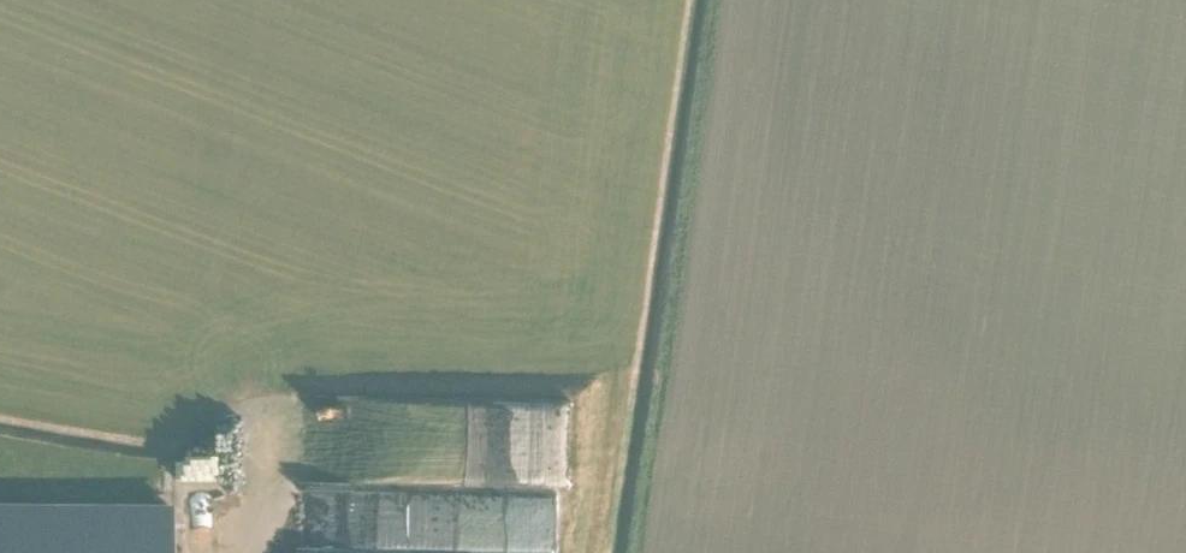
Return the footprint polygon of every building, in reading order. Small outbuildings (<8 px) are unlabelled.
[(258,512),(0,512),(0,552),(258,552),(258,512)]
